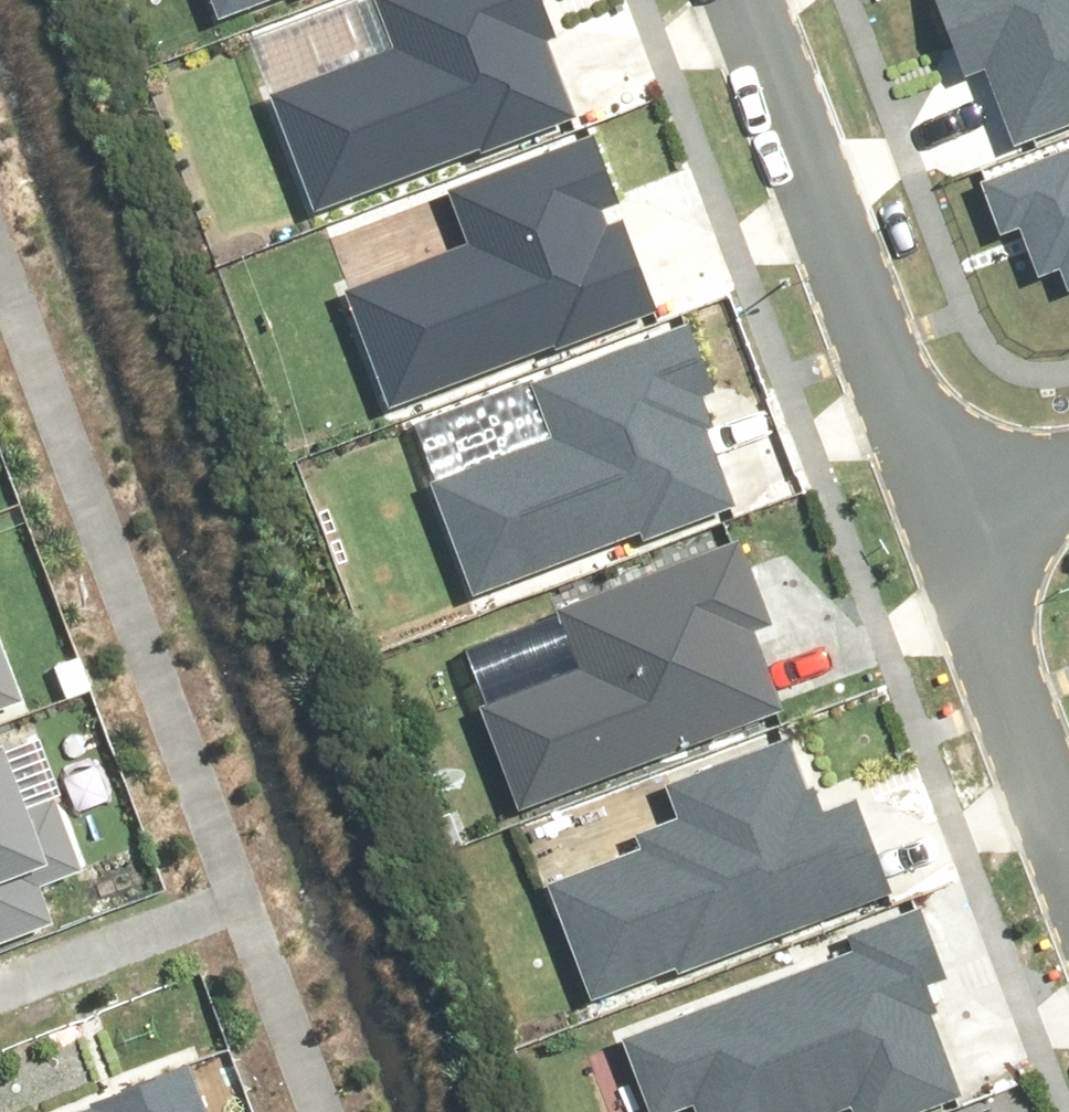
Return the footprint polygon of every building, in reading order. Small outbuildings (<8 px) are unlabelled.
[(217,20),(273,0),(209,0),(217,20)] [(313,215),(573,119),(543,40),(553,36),(539,0),(372,0),(389,45),(266,90),(313,215)] [(1011,145),(1068,123),(1068,0),(929,0),(960,81),(983,72),(1011,145)] [(346,296),(389,408),(554,346),(557,351),(659,312),(624,220),(611,225),(603,204),(616,200),(592,137),(452,191),(474,247),(346,296)] [(998,240),(1016,233),(1035,283),(1063,273),(1068,286),(1068,146),(976,180),(998,240)] [(434,474),(480,599),(740,503),(711,424),(720,420),(684,324),(537,378),(556,429),(434,474)] [(483,703),(523,811),(784,713),(754,634),(763,630),(732,547),(558,612),(579,667),(483,703)] [(30,696),(0,620),(0,707),(30,696)] [(50,903),(40,876),(90,858),(60,782),(33,792),(11,735),(0,739),(0,922),(50,903)] [(544,891),(588,1009),(675,977),(678,983),(890,907),(854,808),(823,819),(795,742),(664,790),(678,829),(637,844),(641,856),(544,891)] [(695,1111),(826,1111),(848,1104),(851,1111),(927,1111),(962,1099),(931,1015),(938,1015),(927,986),(946,979),(922,914),(848,941),(855,959),(630,1041),(656,1111),(664,1111),(691,1102),(695,1111)] [(190,1057),(94,1092),(97,1100),(64,1111),(210,1111),(190,1057)]
